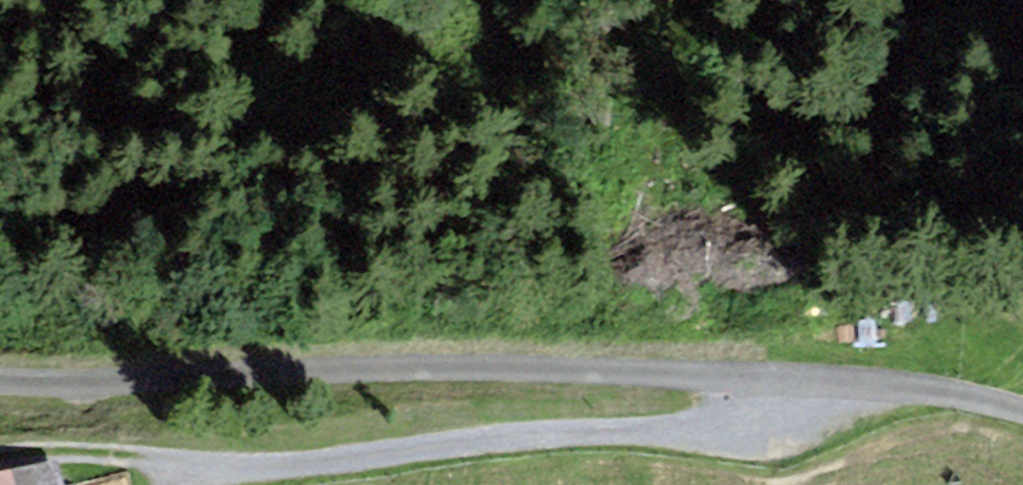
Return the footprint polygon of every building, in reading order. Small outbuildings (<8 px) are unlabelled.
[(56,475),(6,484),(59,484),(56,475)]
